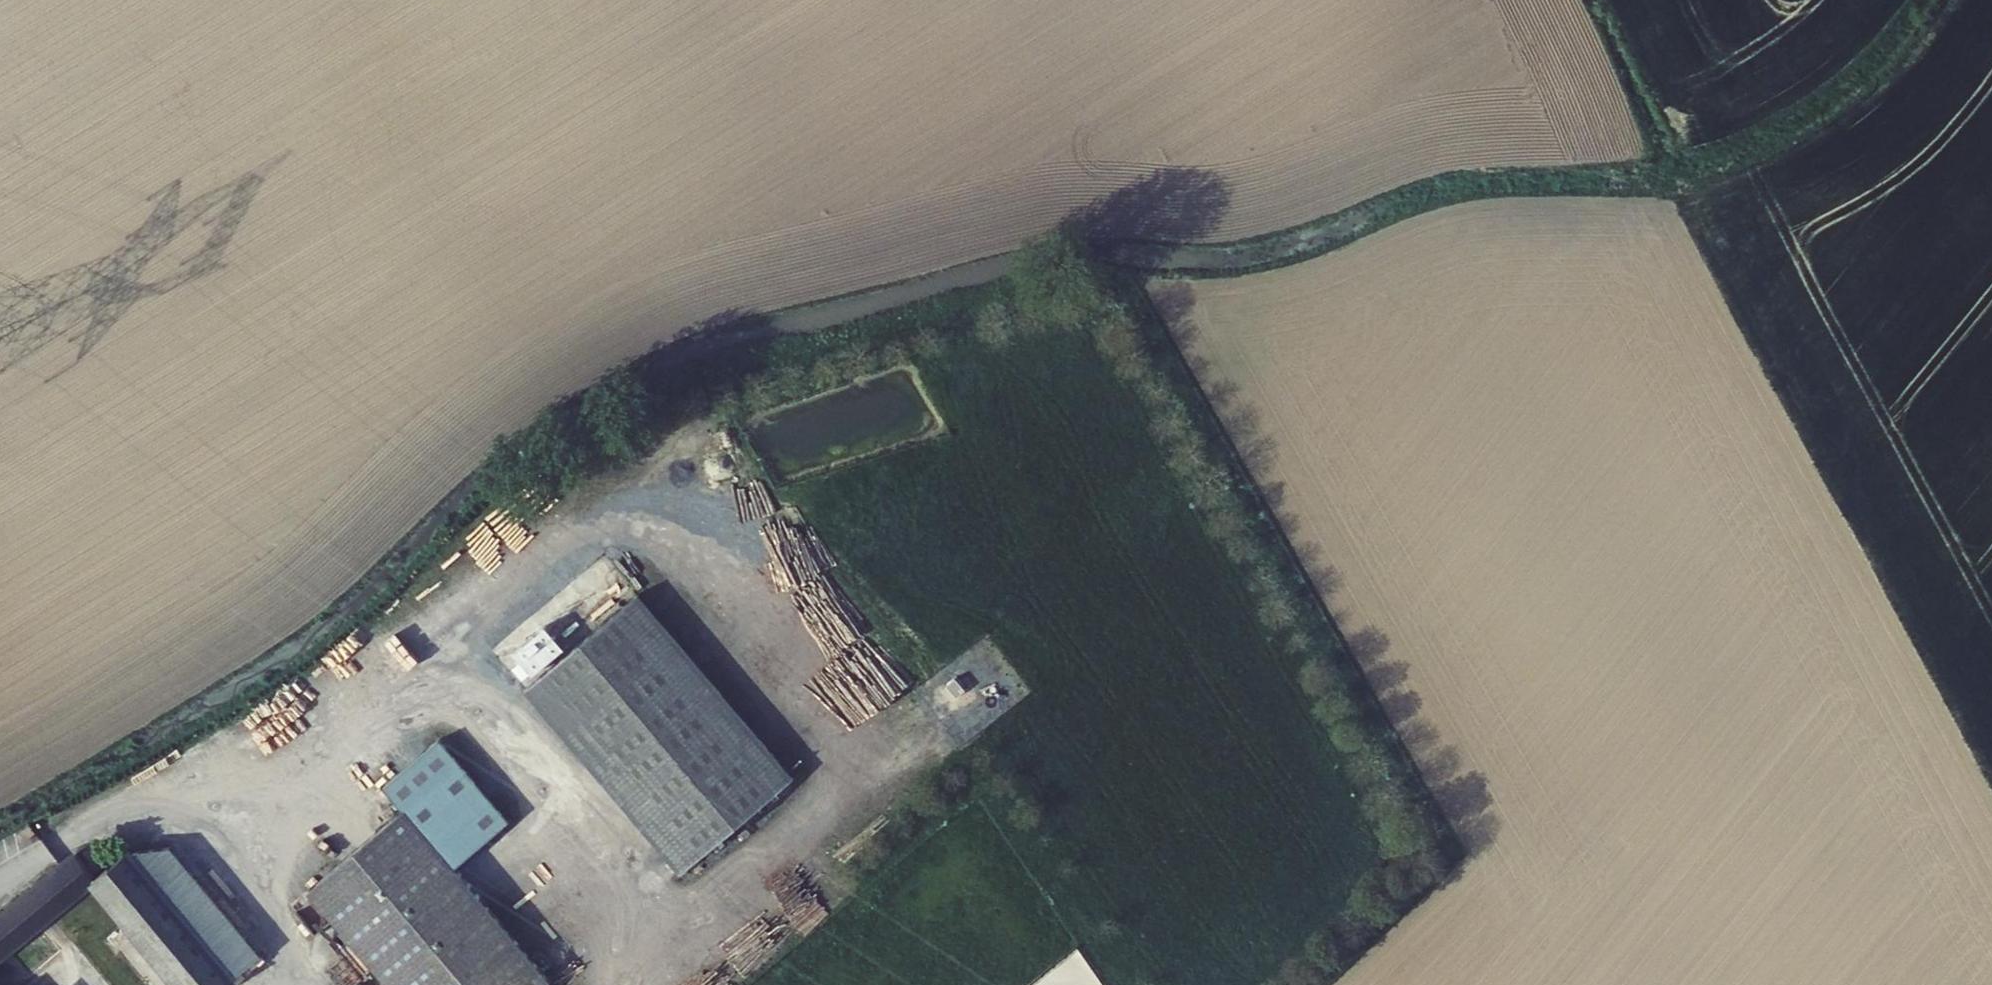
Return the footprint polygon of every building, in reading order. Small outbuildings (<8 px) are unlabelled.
[(643,588),(528,678),(679,872),(795,782),(643,588)] [(405,795),(306,871),(395,984),(532,984),(545,975),(405,795)] [(81,840),(0,907),(0,984),(24,984),(5,961),(109,875),(81,840)] [(275,952),(187,843),(148,848),(247,975),(275,952)] [(109,875),(198,984),(235,984),(247,975),(148,848),(146,846),(109,875)]
